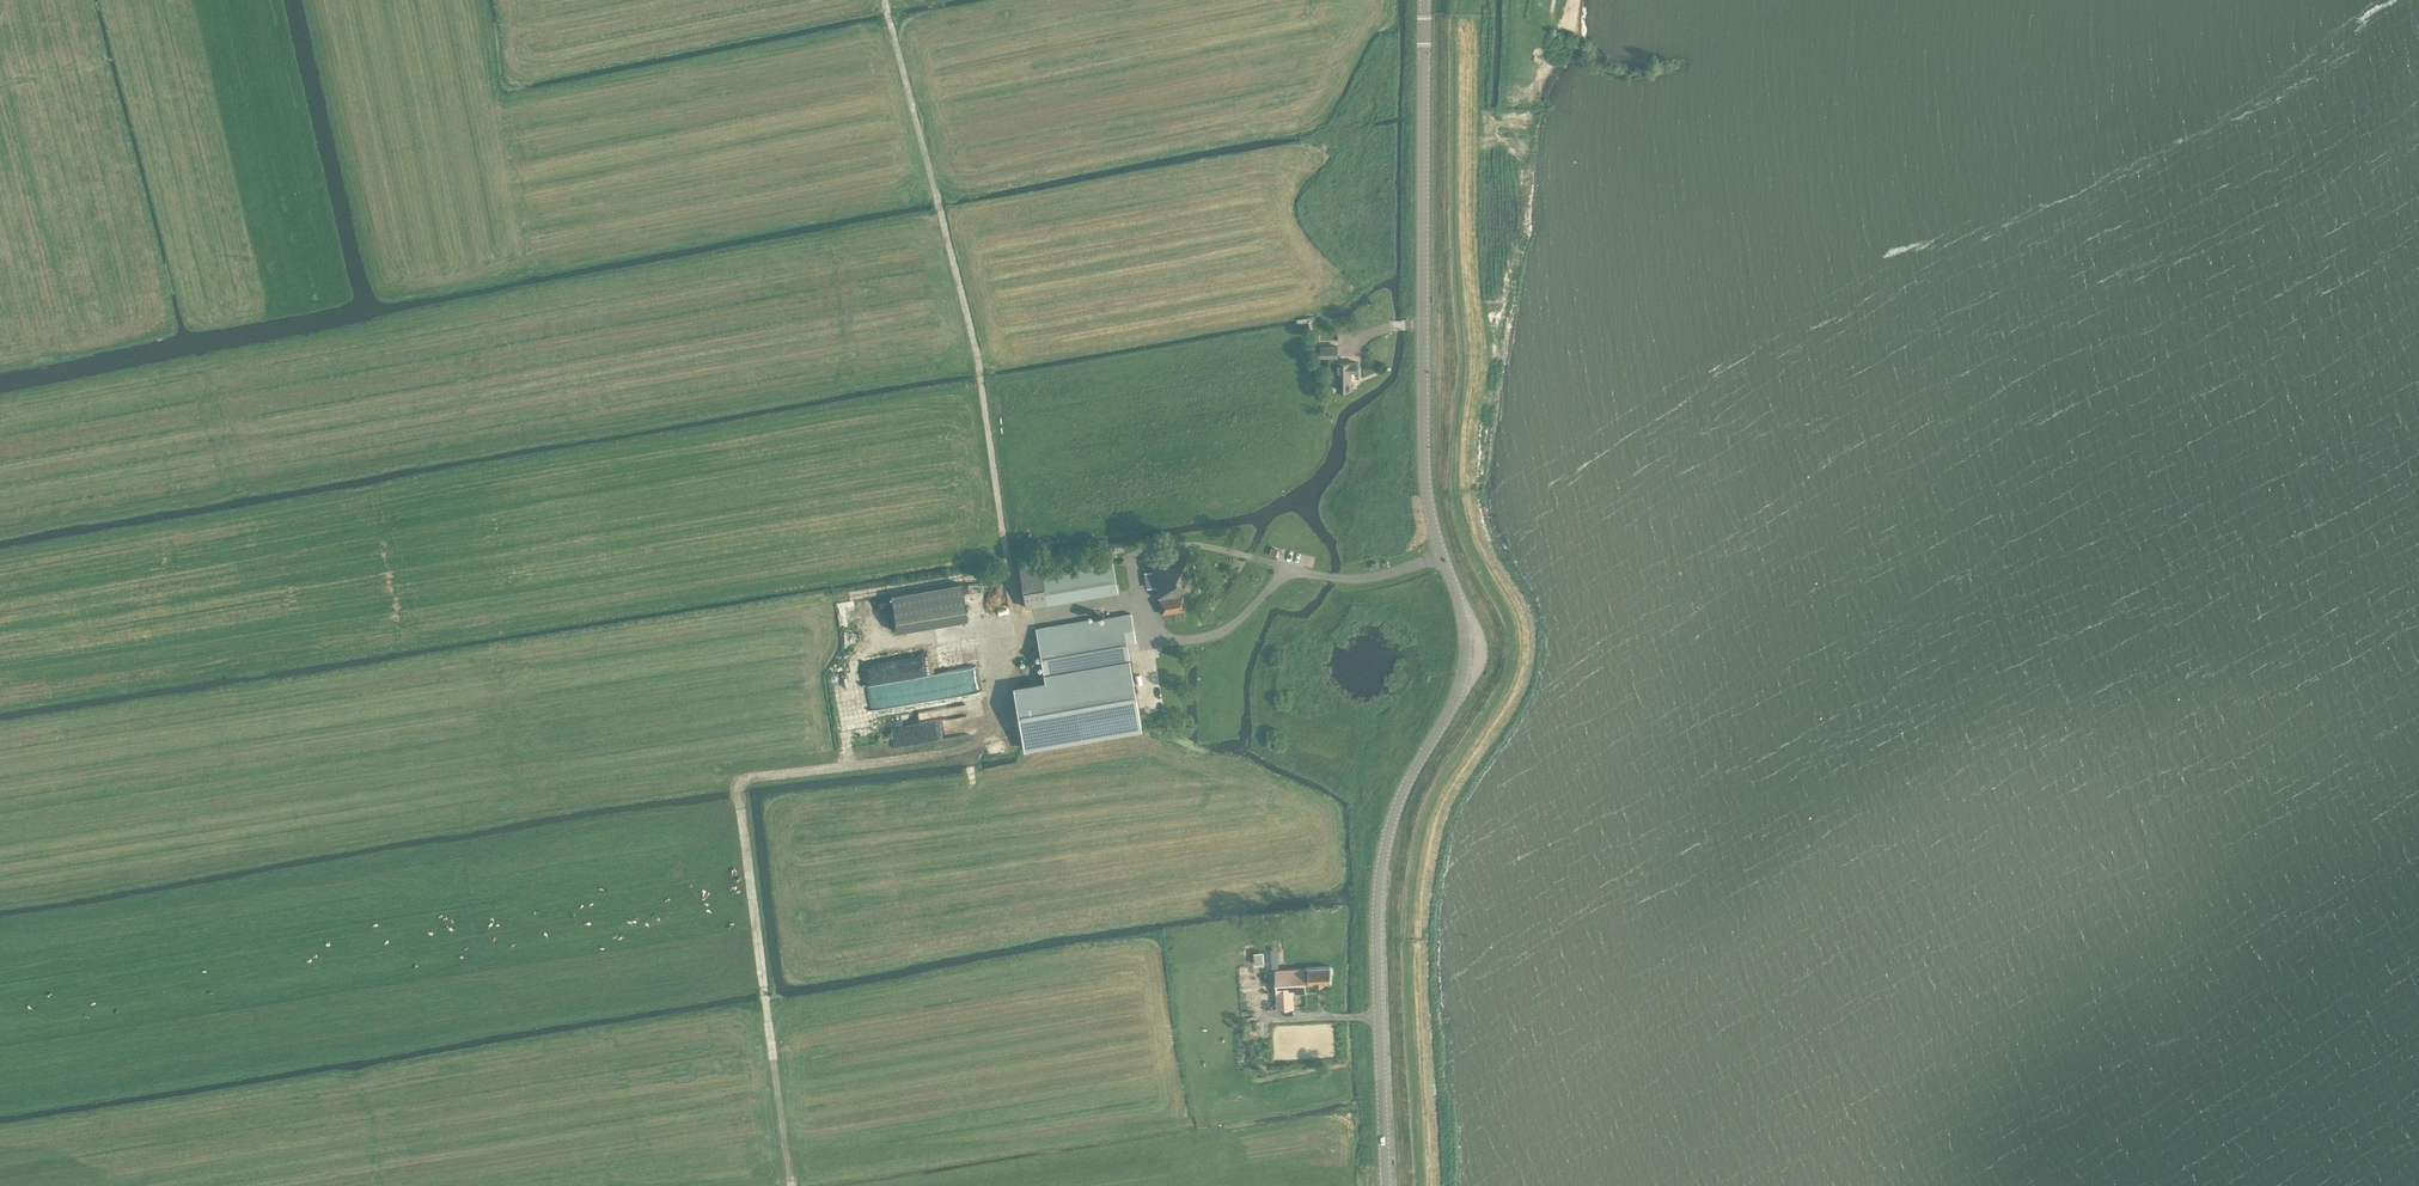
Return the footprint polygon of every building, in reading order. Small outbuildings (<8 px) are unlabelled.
[(1339,360),(1339,344),(1322,344),(1322,353),(1330,353),(1330,373),(1339,373),(1339,387),(1352,387),(1352,369),(1358,369),(1357,360),(1352,360),(1352,359),(1339,360)] [(1279,546),(1272,544),(1270,552),(1277,554),(1279,546)] [(1160,595),(1184,591),(1198,589),(1192,548),(1152,555),(1154,568),(1146,569),(1149,585),(1159,584),(1160,595)] [(1119,588),(1113,556),(1042,568),(1040,556),(1019,560),(1026,604),(1119,588)] [(962,580),(891,593),(897,628),(968,616),(962,580)] [(1187,607),(1184,591),(1160,595),(1163,611),(1187,607)] [(1046,678),(1014,683),(1025,748),(1143,727),(1140,713),(1130,654),(1131,654),(1128,640),(1137,639),(1132,610),(1100,615),(1099,614),(1037,625),(1046,678)] [(1279,946),(1267,946),(1268,966),(1280,965),(1279,946)] [(1265,949),(1255,949),(1256,961),(1266,961),(1265,949)] [(1332,966),(1331,964),(1276,967),(1279,1006),(1295,1005),(1294,990),(1308,989),(1307,981),(1317,980),(1317,982),(1325,981),(1325,980),(1332,979),(1332,972),(1334,972),(1333,966),(1332,966)]
